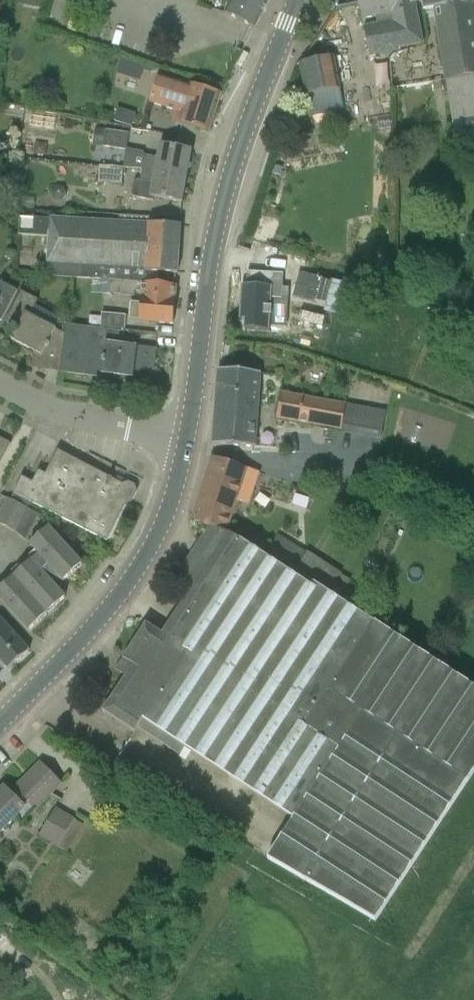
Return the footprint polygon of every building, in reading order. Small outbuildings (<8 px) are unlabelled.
[(228,17),(255,30),(271,0),(236,0),(228,17)] [(373,18),(374,26),(365,28),(369,53),(370,58),(388,55),(400,53),(399,49),(424,44),(416,5),(421,4),(421,0),(358,0),(359,4),(362,20),(373,18)] [(421,4),(422,11),(433,9),(444,83),(445,83),(452,123),(470,120),(454,0),(421,0),(421,4)] [(470,120),(473,119),(473,0),(454,0),(470,120)] [(122,58),(117,72),(142,81),(147,67),(122,58)] [(340,90),(333,58),(300,65),(300,66),(307,97),(340,90)] [(209,134),(221,95),(167,79),(159,76),(150,103),(178,111),(173,122),(176,123),(176,124),(209,134)] [(315,96),(316,112),(344,111),(343,94),(315,96)] [(132,128),(136,115),(118,109),(114,122),(132,128)] [(103,130),(100,147),(126,151),(129,134),(103,130)] [(155,158),(145,156),(140,170),(186,179),(191,152),(158,145),(155,158)] [(123,169),(99,167),(98,183),(122,185),(123,169)] [(182,203),(186,179),(140,170),(138,182),(136,181),(133,183),(131,196),(133,198),(153,202),(154,198),(182,203)] [(49,238),(47,274),(70,276),(137,283),(138,269),(146,270),(146,273),(178,274),(180,226),(151,225),(152,218),(118,216),(118,219),(71,217),(71,220),(19,218),(18,235),(49,238)] [(277,290),(278,274),(247,273),(246,297),(241,296),(239,320),(245,321),(244,330),(270,332),(272,289),(277,290)] [(139,323),(173,325),(177,287),(137,283),(92,279),(92,292),(134,295),(134,290),(142,291),(141,304),(131,303),(129,320),(139,321),(139,323)] [(2,322),(17,292),(0,283),(0,284),(0,321),(2,322)] [(59,368),(65,334),(29,317),(36,301),(20,294),(6,324),(17,329),(12,340),(38,354),(37,365),(59,368)] [(125,330),(126,317),(102,314),(101,328),(125,330)] [(66,335),(65,334),(59,368),(61,368),(60,373),(102,379),(103,375),(150,381),(154,351),(157,351),(157,350),(109,342),(110,333),(67,325),(66,335)] [(261,373),(220,370),(219,370),(215,415),(231,416),(231,422),(249,422),(250,414),(254,414),(254,417),(257,417),(261,373)] [(346,402),(281,392),(276,418),(315,423),(315,427),(341,431),(346,402)] [(349,432),(383,438),(388,410),(353,405),(349,432)] [(213,445),(216,445),(255,447),(257,417),(254,417),(254,414),(250,414),(249,422),(231,422),(231,416),(215,415),(213,445)] [(11,445),(0,439),(0,466),(11,445)] [(22,478),(14,494),(107,542),(125,506),(131,504),(137,493),(135,487),(128,484),(123,486),(90,469),(58,452),(46,475),(38,472),(33,484),(22,478)] [(212,458),(192,521),(210,527),(227,534),(237,501),(249,505),(255,486),(249,485),(254,471),(212,458)] [(6,499),(0,511),(0,525),(16,533),(27,509),(7,498),(6,499)] [(37,550),(0,583),(0,599),(29,632),(65,599),(54,587),(62,580),(63,582),(82,565),(49,527),(31,543),(37,550)] [(210,527),(177,577),(193,589),(163,635),(146,624),(123,659),(133,666),(103,712),(134,733),(137,728),(178,755),(184,747),(293,819),(267,859),(375,922),(467,782),(468,783),(473,774),(473,689),(440,667),(373,623),(372,624),(329,595),(265,558),(227,534),(210,527)] [(265,558),(329,595),(342,575),(307,552),(306,554),(279,536),(265,558)] [(5,666),(6,667),(12,662),(15,665),(29,651),(0,619),(0,671),(5,666)] [(41,764),(11,794),(5,788),(0,793),(0,837),(30,807),(36,813),(63,785),(59,782),(41,764)] [(55,808),(41,838),(72,853),(86,823),(55,808)]
